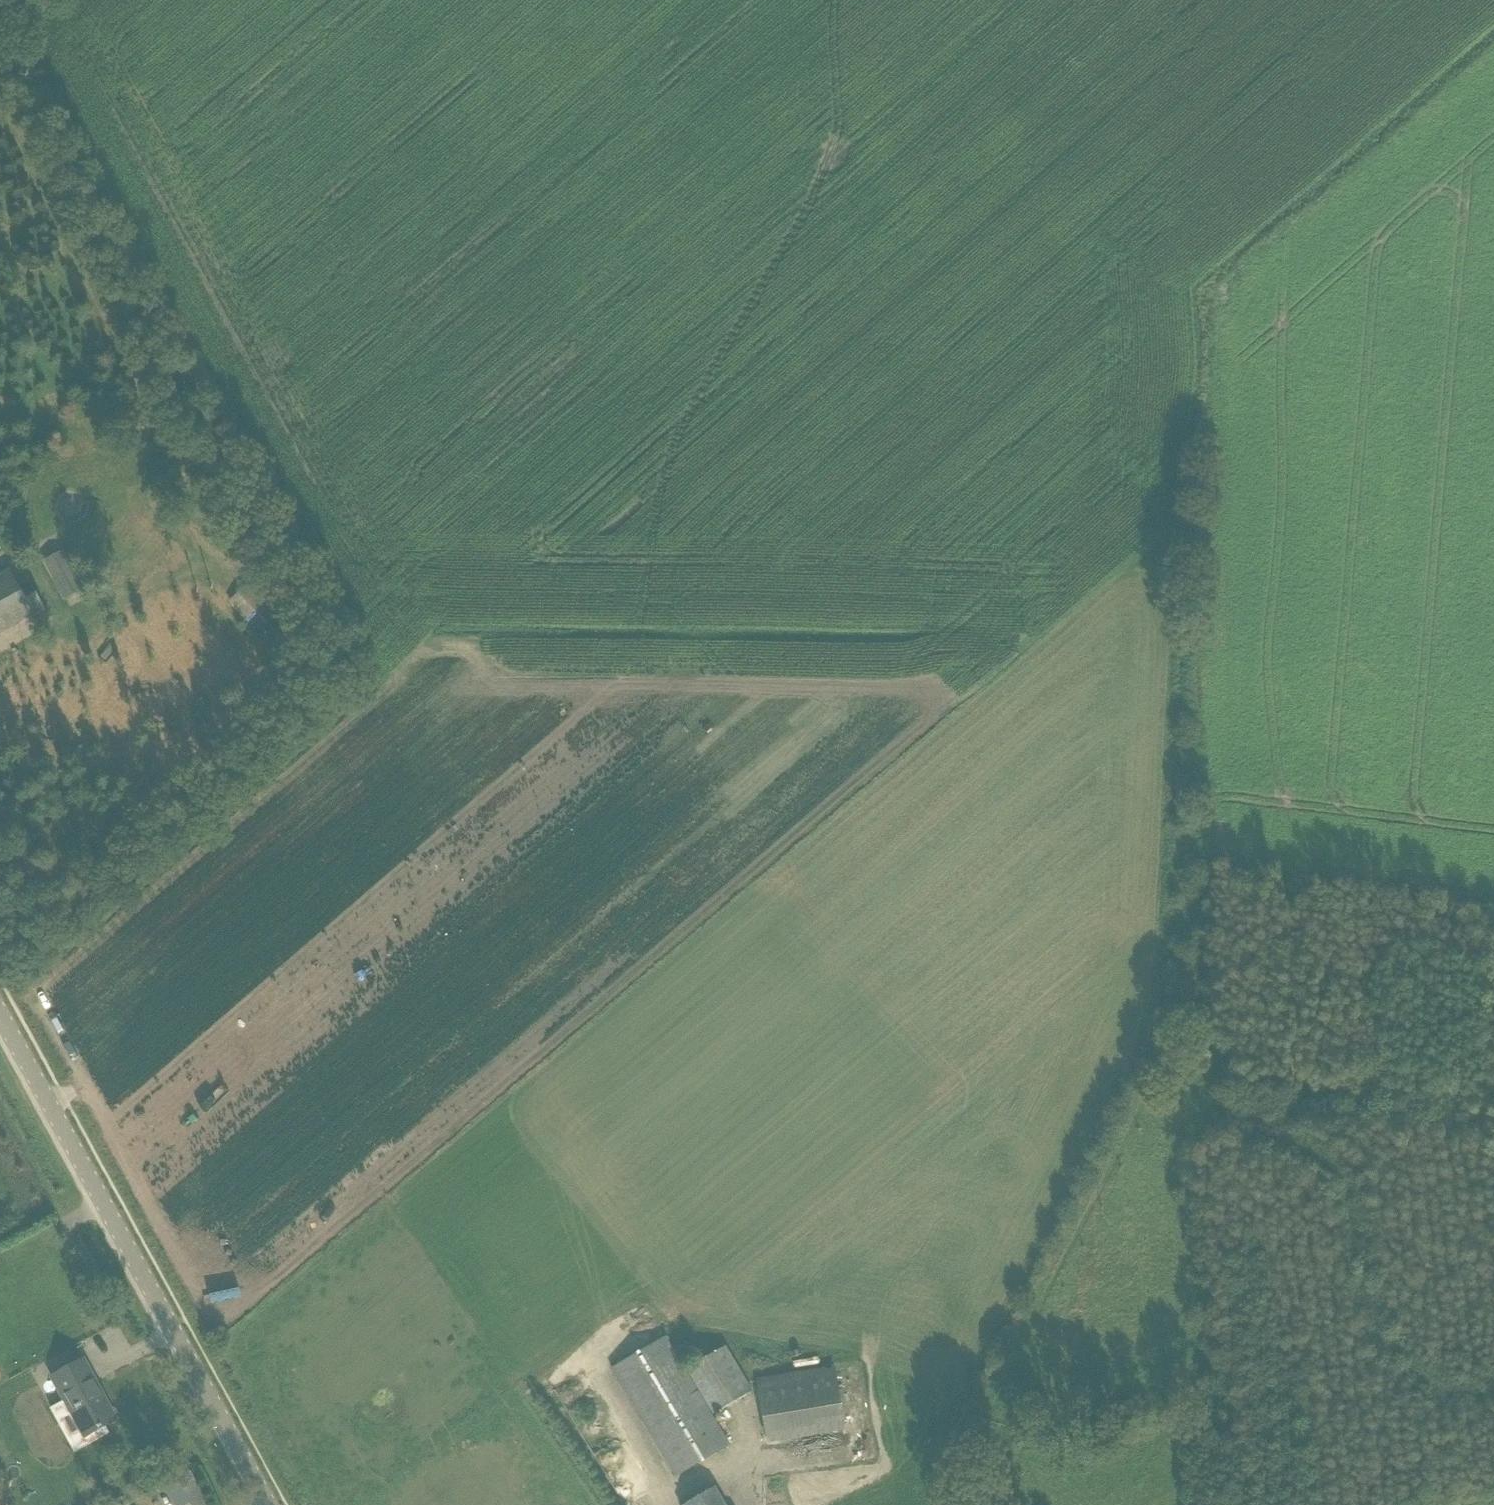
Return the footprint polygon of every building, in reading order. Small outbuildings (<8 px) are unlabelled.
[(50,574),(64,600),(85,589),(71,562),(50,574)] [(36,590),(24,596),(9,570),(0,575),(0,634),(47,609),(36,590)] [(249,585),(231,600),(247,619),(256,612),(257,614),(268,605),(253,587),(252,588),(249,585)] [(730,1445),(711,1414),(752,1391),(726,1346),(685,1370),(667,1337),(610,1370),(676,1478),(730,1445)] [(52,1377),(84,1437),(116,1420),(83,1360),(52,1377)] [(756,1379),(767,1444),(845,1431),(835,1367),(756,1379)] [(176,1504),(209,1504),(212,1503),(191,1474),(176,1486),(183,1495),(174,1502),(176,1504)] [(714,1488),(685,1504),(724,1504),(714,1488)]
